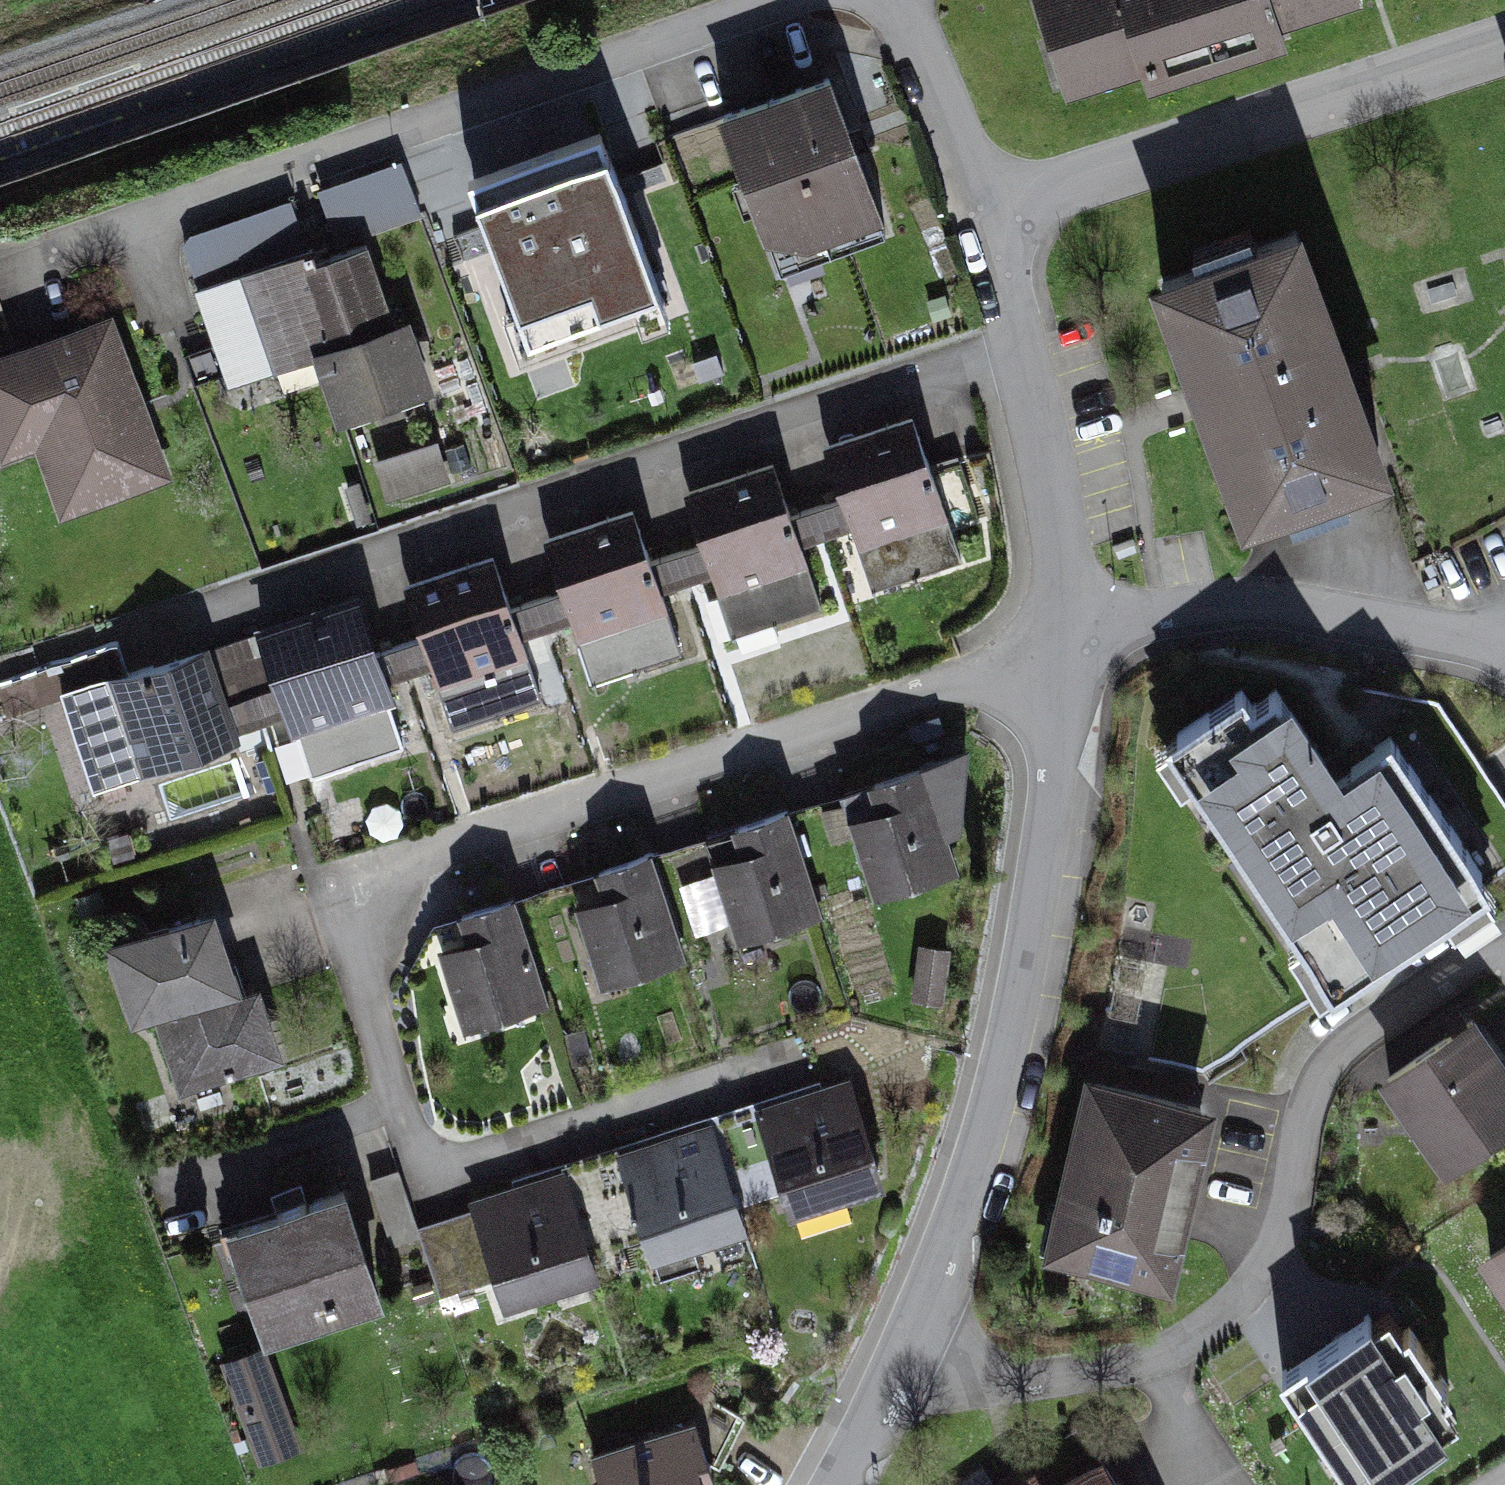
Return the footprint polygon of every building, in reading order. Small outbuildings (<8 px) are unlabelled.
[(1072,89),(1346,0),(1043,0),(1072,89)] [(835,81),(731,116),(780,259),(884,224),(835,81)] [(594,133),(463,179),(518,334),(649,287),(594,133)] [(317,173),(333,229),(419,204),(402,148),(317,173)] [(1307,237),(1168,289),(1256,522),(1395,470),(1307,237)] [(388,261),(296,293),(344,427),(436,395),(388,261)] [(0,364),(0,395),(20,454),(56,442),(79,512),(175,480),(122,323),(0,364)] [(386,486),(450,467),(438,425),(374,443),(386,486)] [(910,426),(828,453),(874,589),(956,561),(910,426)] [(771,472),(688,500),(735,635),(818,606),(771,472)] [(630,520),(547,548),(594,683),(677,655),(630,520)] [(490,564),(407,592),(454,728),(537,700),(490,564)] [(267,635),(368,602),(360,576),(258,609),(267,635)] [(355,610),(265,640),(310,777),(400,747),(355,610)] [(66,700),(95,790),(236,746),(207,655),(66,700)] [(1238,691),(1162,743),(1323,977),(1471,874),(1381,744),(1337,774),(1285,698),(1257,718),(1238,691)] [(848,798),(880,898),(959,872),(926,772),(848,798)] [(734,830),(742,856),(718,863),(742,935),(813,912),(781,814),(734,830)] [(683,957),(653,862),(598,879),(606,904),(582,912),(604,983),(683,957)] [(465,921),(474,948),(444,958),(469,1033),(550,1006),(516,904),(465,921)] [(214,919),(114,949),(136,1024),(158,1018),(180,1089),(277,1060),(256,990),(237,996),(214,919)] [(1447,1175),(1504,1136),(1504,1057),(1483,1023),(1387,1087),(1447,1175)] [(846,1085),(760,1112),(794,1220),(879,1193),(846,1085)] [(1215,1114),(1093,1087),(1055,1259),(1177,1285),(1215,1114)] [(619,1158),(653,1261),(741,1233),(707,1129),(619,1158)] [(478,1205),(510,1308),(601,1281),(570,1178),(478,1205)] [(347,1198),(232,1237),(268,1349),(385,1303),(347,1198)] [(1489,1266),(1504,1291),(1504,1255),(1489,1266)] [(1282,1378),(1354,1484),(1367,1484),(1442,1434),(1439,1430),(1455,1419),(1440,1396),(1448,1391),(1408,1333),(1402,1337),(1387,1315),(1372,1325),(1370,1319),(1282,1378)] [(277,1391),(241,1403),(260,1458),(296,1446),(277,1391)] [(603,1456),(613,1484),(710,1484),(690,1427),(603,1456)] [(1103,1459),(1064,1484),(1119,1484),(1103,1459)]
